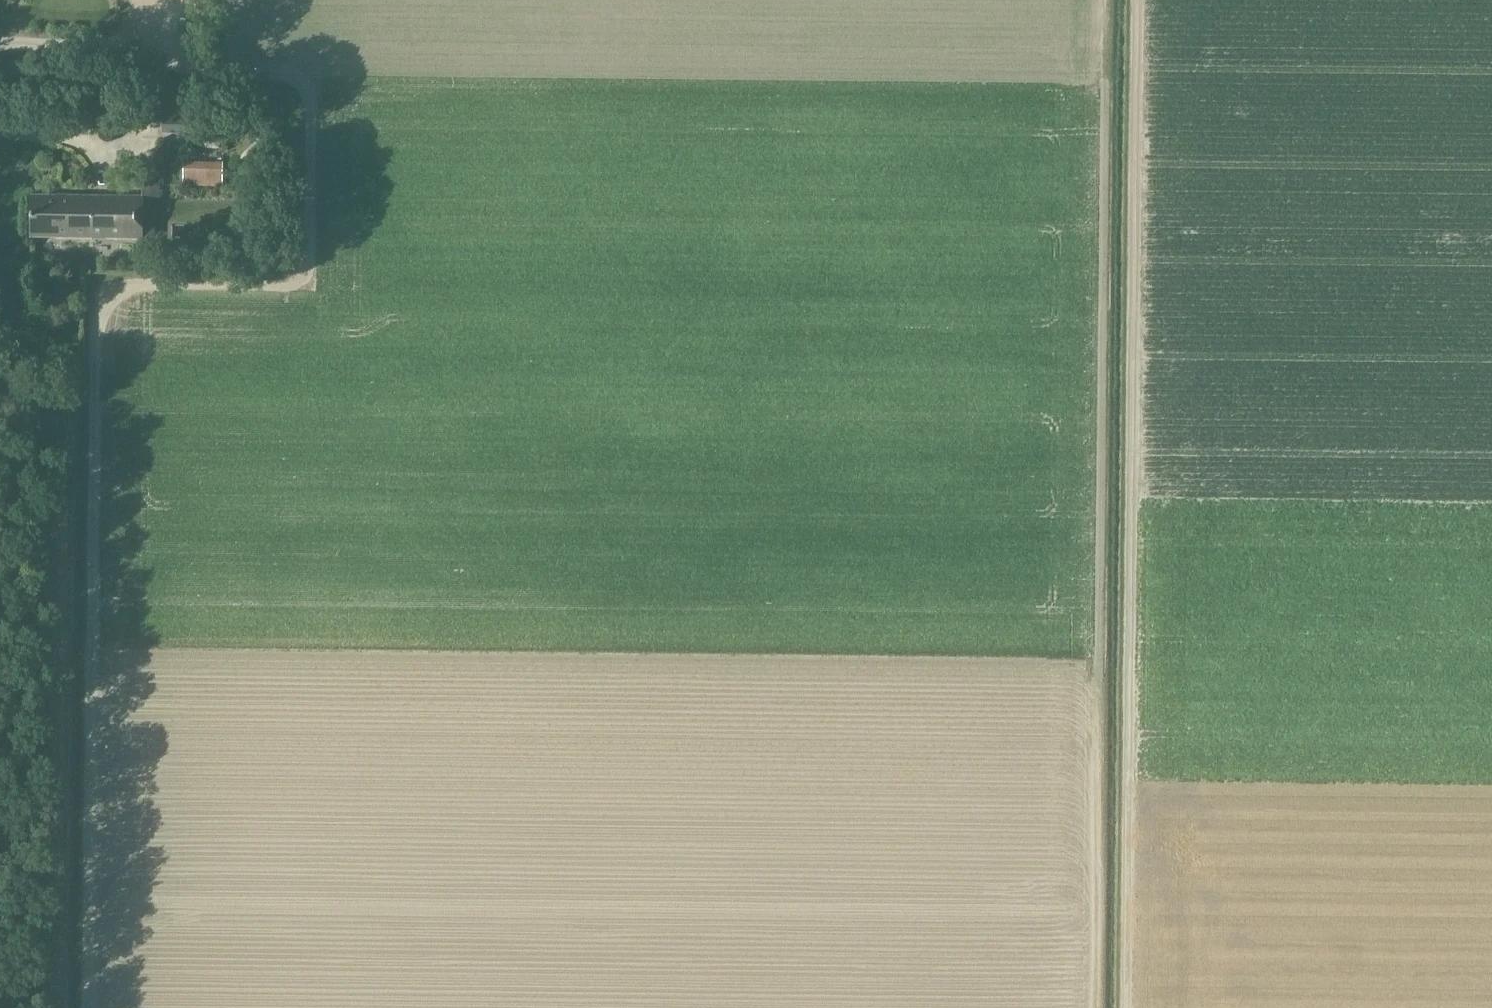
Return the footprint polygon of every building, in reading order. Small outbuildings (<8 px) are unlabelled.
[(223,186),(223,163),(182,162),(182,186),(223,186)] [(142,238),(142,198),(30,196),(30,236),(142,238)]
